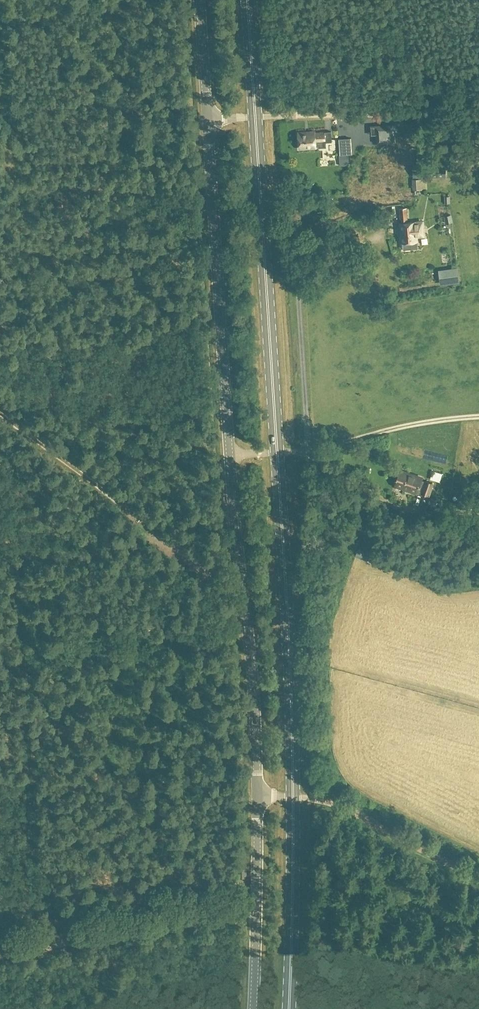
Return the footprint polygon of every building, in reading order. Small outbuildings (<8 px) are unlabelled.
[(387,128),(375,128),(375,138),(387,138),(387,128)] [(299,149),(317,149),(317,148),(318,148),(318,149),(326,149),(326,132),(299,134),(299,149)] [(418,248),(417,237),(425,237),(423,222),(416,222),(408,222),(407,209),(401,209),(402,223),(400,223),(401,242),(403,242),(404,249),(418,248)] [(401,471),(396,485),(418,492),(418,489),(423,491),(422,493),(429,496),(433,484),(426,481),(426,482),(422,480),(422,478),(401,471)] [(237,861),(237,877),(245,877),(244,861),(237,861)]
